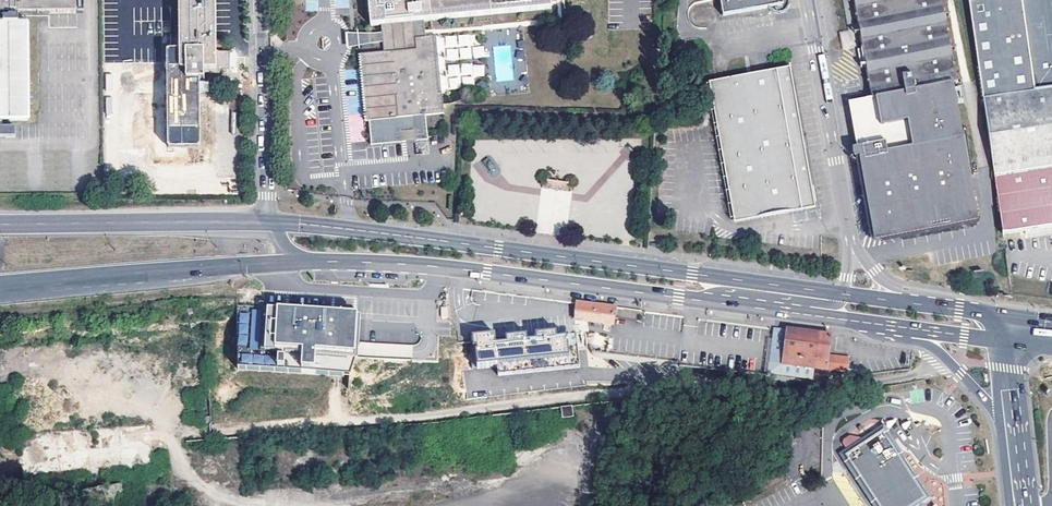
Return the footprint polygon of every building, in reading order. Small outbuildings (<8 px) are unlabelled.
[(18,12),(76,11),(76,0),(0,0),(0,12),(9,12),(18,12)] [(180,52),(168,52),(169,147),(199,147),(198,81),(204,81),(204,73),(208,73),(208,74),(219,74),(219,68),(227,68),(227,61),(227,53),(217,53),(217,52),(214,52),(214,0),(180,0),(180,52)] [(439,42),(435,42),(432,24),(561,11),(560,0),(368,0),(370,32),(381,31),(382,39),(377,40),(378,48),(383,48),(383,59),(358,61),(364,127),(383,125),(384,134),(399,132),(398,124),(451,117),(449,96),(445,96),(439,42)] [(727,19),(786,9),(785,0),(724,0),(727,19)] [(979,224),(957,84),(958,83),(944,0),(856,0),(873,104),(878,104),(879,111),(885,148),(862,152),(855,154),(856,163),(861,162),(874,240),(979,224)] [(1038,85),(1026,0),(995,0),(967,4),(1005,241),(1051,234),(1051,84),(1038,85)] [(1038,85),(1051,84),(1051,0),(1026,0),(1038,85)] [(9,12),(9,24),(18,24),(18,12),(9,12)] [(29,120),(27,24),(18,24),(9,24),(0,24),(0,120),(29,120)] [(839,32),(842,49),(856,47),(853,29),(839,32)] [(378,48),(377,40),(356,41),(357,50),(378,48)] [(443,42),(439,42),(445,96),(449,96),(443,42)] [(779,74),(712,85),(734,221),(765,216),(801,211),(779,74)] [(862,152),(885,148),(879,111),(878,104),(873,104),(852,108),(858,145),(862,152)] [(14,135),(14,124),(0,124),(0,136),(14,135)] [(427,140),(426,129),(415,131),(416,141),(427,140)] [(396,142),(396,134),(382,136),(383,143),(396,142)] [(575,319),(611,324),(612,308),(576,303),(575,310),(575,319)] [(356,361),(358,319),(278,314),(275,356),(304,358),(302,376),(315,377),(316,358),(356,361)] [(782,356),(784,356),(787,330),(785,330),(784,332),(780,332),(773,331),(771,354),(782,355),(782,356)] [(828,356),(830,336),(787,330),(784,356),(815,360),(812,380),(847,376),(848,359),(828,356)] [(476,353),(477,368),(497,366),(570,359),(568,339),(557,340),(556,334),(536,336),(537,342),(527,343),(527,337),(506,339),(507,345),(496,346),(495,336),(472,338),(473,348),(477,348),(477,352),(476,353)] [(570,359),(497,366),(498,376),(580,368),(577,334),(567,335),(568,339),(570,359)] [(573,418),(572,407),(562,408),(563,419),(573,418)] [(899,456),(902,456),(883,427),(862,441),(864,444),(883,431),(899,456)] [(923,504),(928,500),(929,497),(921,486),(918,486),(912,476),(913,472),(902,456),(899,456),(883,431),(864,444),(862,441),(861,439),(849,436),(844,440),(843,444),(846,450),(853,461),(851,462),(879,505),(920,505),(923,504)] [(851,462),(853,461),(846,450),(839,454),(873,505),(879,505),(851,462)] [(921,486),(913,472),(912,476),(918,486),(921,486)]
